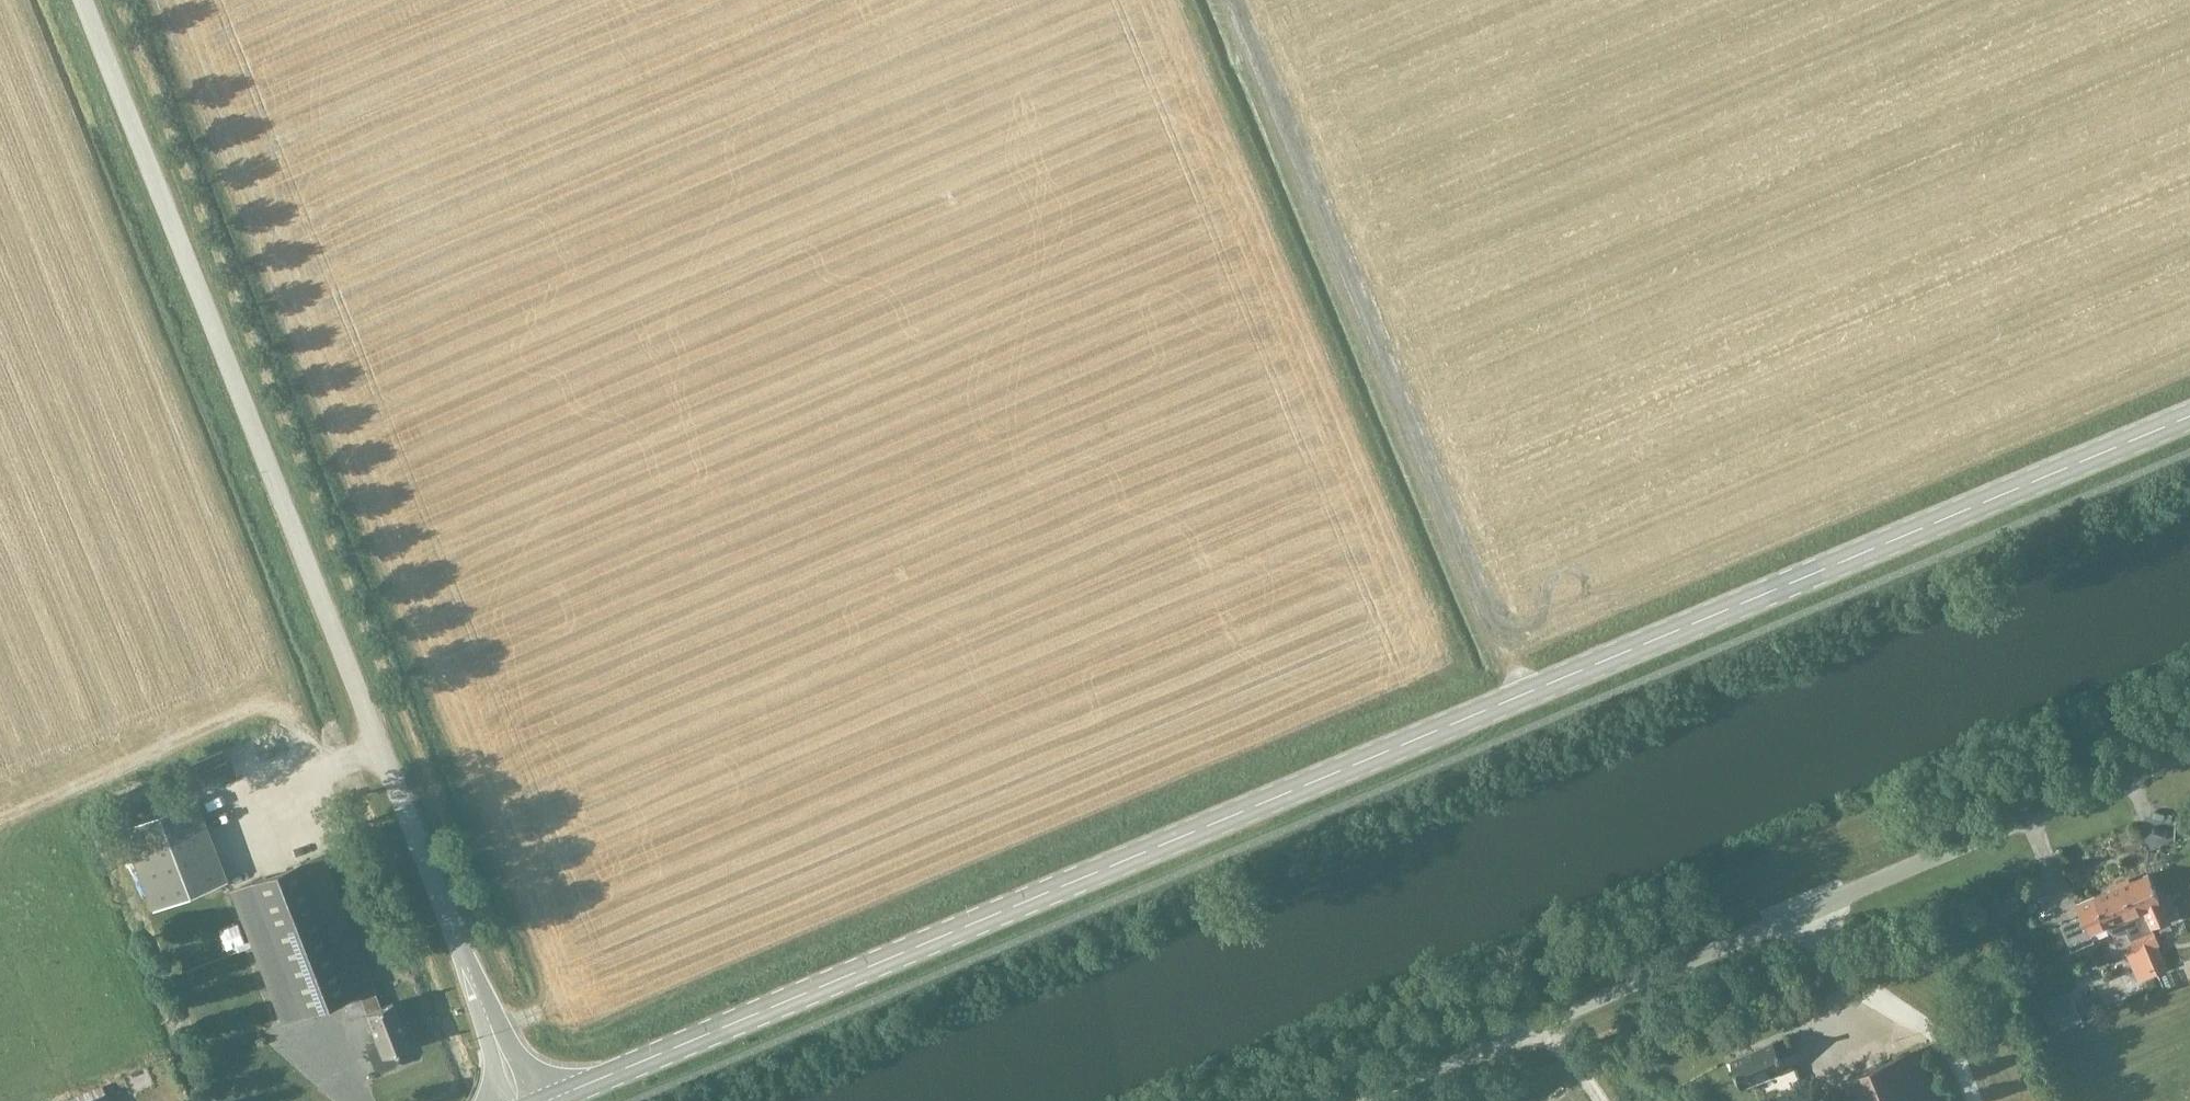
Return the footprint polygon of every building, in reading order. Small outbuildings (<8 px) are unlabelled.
[(226,880),(195,798),(121,826),(153,908),(226,880)] [(255,807),(232,815),(236,827),(259,819),(255,807)] [(323,854),(231,890),(283,1022),(358,992),(377,1039),(370,1042),(367,1048),(375,1067),(380,1069),(394,1064),(397,1058),(395,1053),(410,1047),(393,1003),(384,1007),(323,854)] [(2122,885),(2157,969),(2165,965),(2157,945),(2160,944),(2153,926),(2171,919),(2163,898),(2161,899),(2150,873),(2122,885)] [(2151,956),(2157,969),(2122,885),(2077,904),(2083,917),(2063,925),(2073,950),(2095,941),(2092,934),(2107,928),(2107,929),(2109,931),(2112,933),(2116,934),(2121,934),(2127,933),(2139,961),(2151,956)] [(2105,962),(2109,972),(2123,966),(2119,956),(2105,962)] [(1787,1067),(1782,1056),(1795,1051),(1789,1036),(1731,1060),(1743,1086),(1787,1067)] [(1919,1049),(1827,1087),(1833,1100),(1941,1100),(1919,1049)] [(107,1091),(84,1100),(111,1100),(107,1091)]
